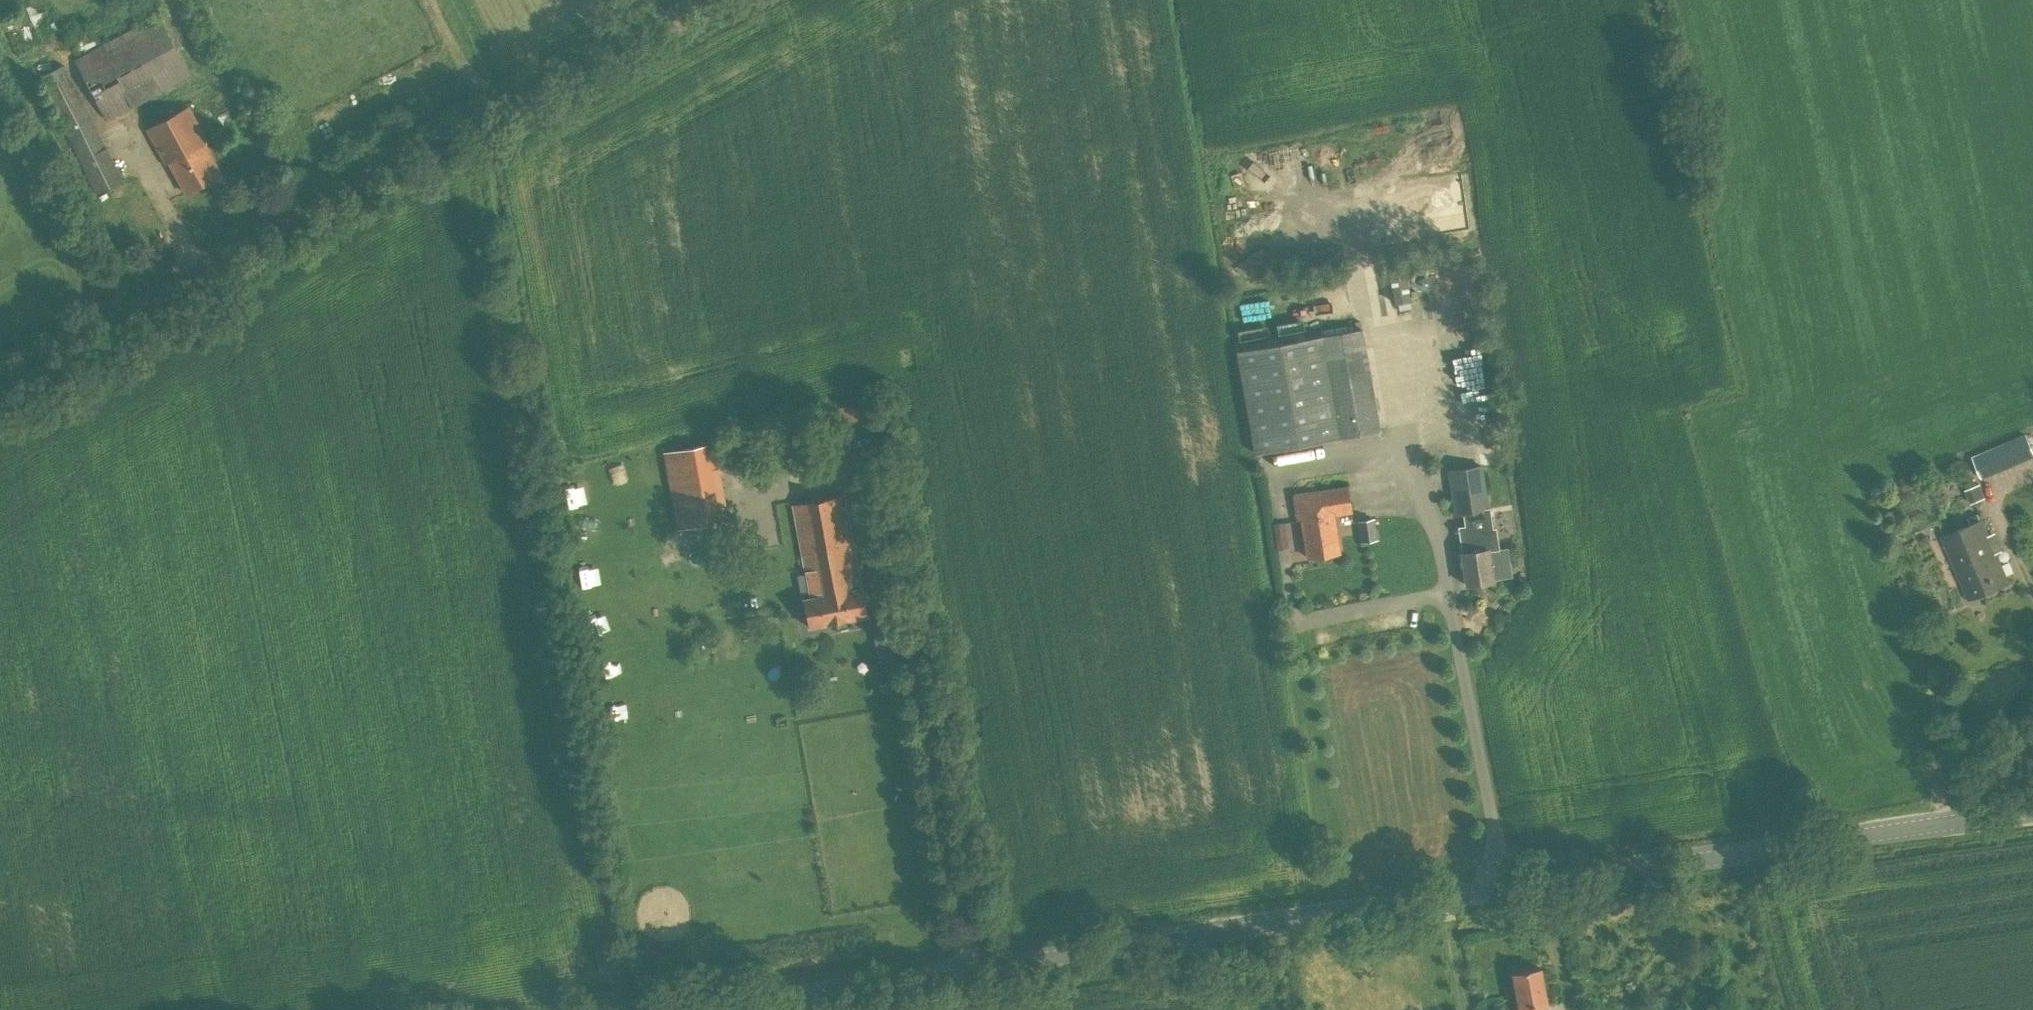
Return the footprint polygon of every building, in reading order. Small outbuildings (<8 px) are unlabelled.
[(108,119),(192,73),(160,12),(75,59),(108,119)] [(101,134),(64,63),(38,77),(73,145),(101,134)] [(222,173),(205,142),(208,141),(189,106),(147,129),(164,160),(167,158),(186,192),(222,173)] [(1395,303),(1411,300),(1405,270),(1389,273),(1395,303)] [(1256,453),(1380,431),(1361,328),(1237,350),(1256,453)] [(832,434),(868,428),(864,403),(827,409),(832,434)] [(662,452),(676,530),(729,519),(713,442),(662,452)] [(1984,469),(1989,480),(2032,461),(2032,448),(1984,469)] [(1455,515),(1490,510),(1483,463),(1448,469),(1455,515)] [(1339,552),(1333,514),(1351,511),(1347,485),(1293,494),(1297,520),(1302,519),(1308,557),(1339,552)] [(858,575),(843,495),(794,504),(812,596),(803,598),(809,626),(868,615),(863,587),(862,587),(860,575),(858,575)] [(1361,542),(1378,539),(1375,517),(1357,520),(1361,542)] [(1969,598),(2010,583),(1983,519),(1943,536),(1969,598)] [(1468,585),(1494,581),(1489,549),(1463,553),(1468,585)] [(1546,1003),(1548,1003),(1541,967),(1513,972),(1519,1007),(1514,1008),(1514,1009),(1547,1009),(1546,1003)]
